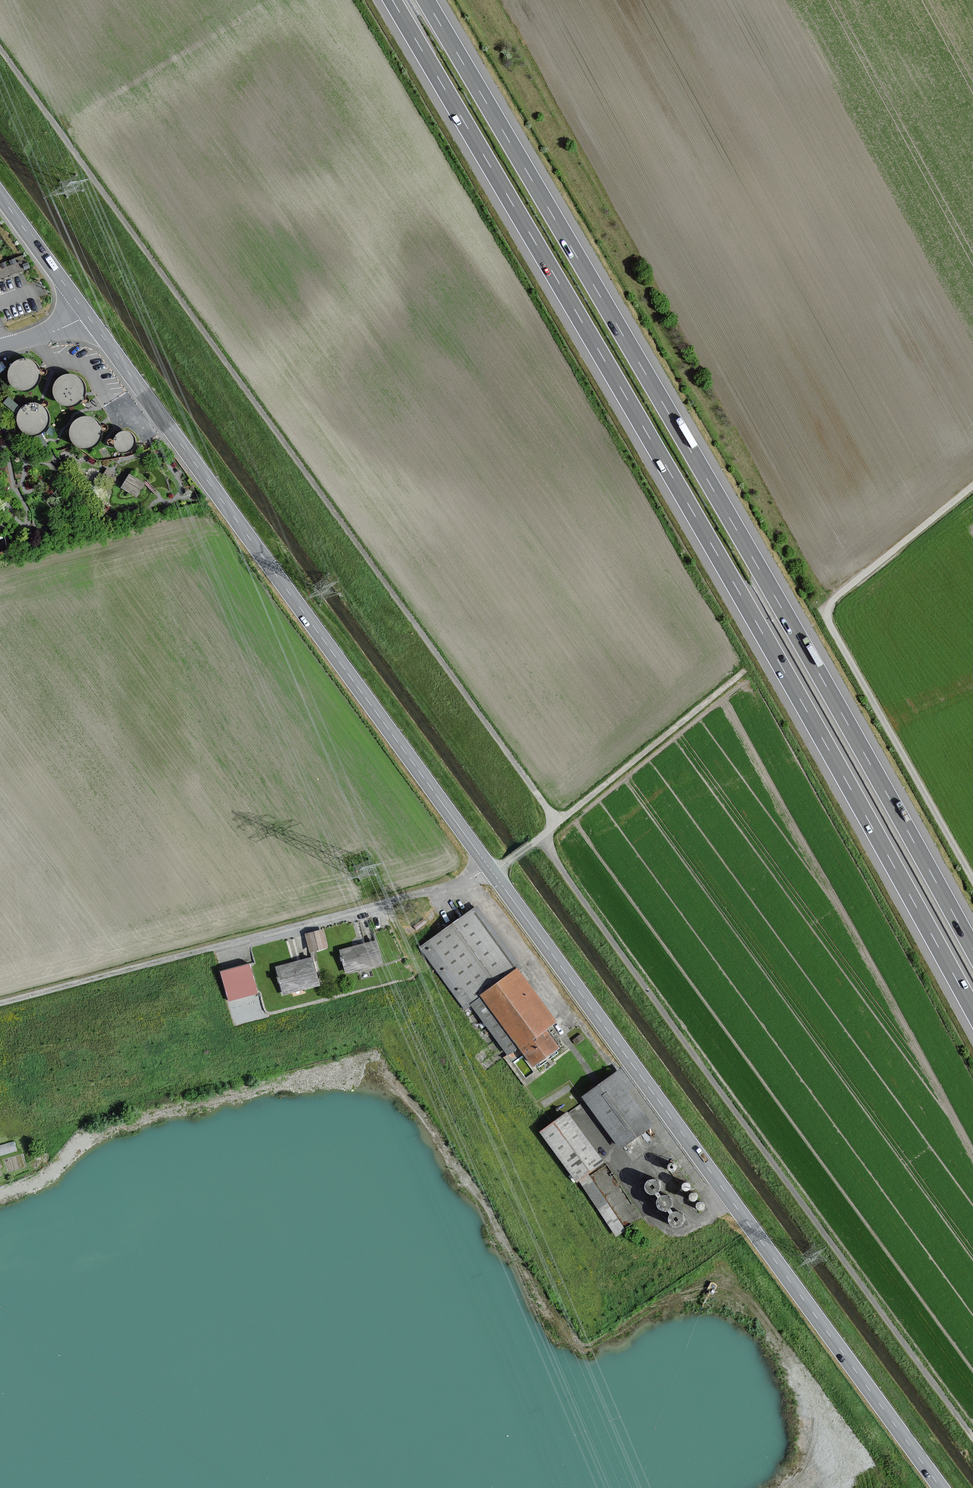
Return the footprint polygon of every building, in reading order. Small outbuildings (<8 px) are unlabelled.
[(30,361),(26,359),(22,360),(17,361),(14,364),(11,367),(10,372),(9,376),(11,380),(13,384),(16,387),(20,389),(25,389),(29,389),(33,386),(36,383),(39,379),(39,375),(39,371),(37,366),(34,363),(30,361)] [(75,376),(71,375),(66,375),(62,377),(58,379),(56,383),(54,387),(54,392),(55,396),(58,400),(61,403),(65,405),(70,405),(74,404),(78,402),(81,399),(83,395),(84,391),(83,386),(82,382),(79,379),(75,376)] [(39,405),(34,404),(30,404),(26,406),(22,408),(19,412),(18,416),(18,420),(19,425),(21,429),(25,432),(29,433),(33,434),(38,433),(42,431),(45,428),(47,424),(48,419),(47,415),(45,411),(43,407),(39,405)] [(92,419),(87,418),(83,418),(78,419),(75,422),(72,426),(71,430),(71,434),(72,439),(74,442),(78,445),(82,447),(86,448),(90,447),(94,445),(98,442),(100,438),(101,433),(100,429),(98,425),(95,421),(92,419)] [(125,432),(122,432),(120,433),(118,435),(116,437),(115,439),(114,442),(115,445),(116,447),(118,449),(120,451),(122,452),(125,452),(128,451),(130,450),(132,448),(133,446),(134,443),(134,440),(133,438),(132,436),(130,434),(128,433),(125,432)] [(128,471),(121,486),(138,494),(145,480),(128,471)] [(476,907),(417,950),(487,1045),(473,1056),(484,1071),(507,1054),(521,1044),(535,1063),(557,1047),(551,1038),(553,1036),(547,1027),(556,1020),(517,969),(520,966),(476,907)] [(323,930),(307,934),(312,950),(327,946),(323,930)] [(377,941),(342,950),(347,972),(383,963),(377,941)] [(313,958),(279,967),(286,993),(319,984),(313,958)] [(248,963),(220,970),(228,1002),(256,995),(248,963)] [(612,1071),(585,1092),(624,1143),(651,1122),(612,1071)] [(567,1110),(542,1128),(577,1176),(603,1159),(567,1110)] [(17,1148),(15,1140),(0,1144),(0,1153),(17,1148)] [(624,1228),(610,1206),(602,1211),(615,1234),(624,1228)]
